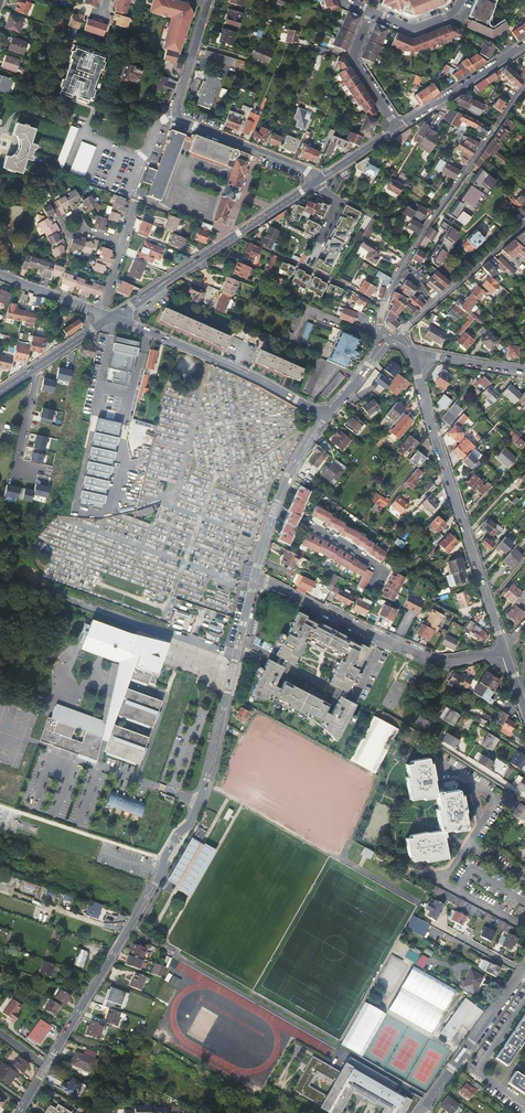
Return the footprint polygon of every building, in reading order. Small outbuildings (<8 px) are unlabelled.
[(31,3),(32,0),(19,0),(19,2),(18,5),(15,11),(27,15),(29,10),(31,3)] [(179,55),(179,53),(182,44),(183,45),(184,41),(185,37),(189,22),(190,22),(191,20),(192,16),(187,6),(165,0),(153,0),(150,10),(150,12),(153,13),(171,19),(164,42),(166,43),(163,51),(165,51),(178,55),(179,55)] [(327,8),(330,7),(332,10),(340,7),(337,0),(323,0),(327,8)] [(382,4),(409,16),(446,2),(447,0),(383,0),(382,4)] [(468,16),(471,17),(471,18),(467,27),(491,37),(492,37),(508,27),(504,20),(492,27),(489,24),(489,21),(485,19),(486,16),(490,17),(491,15),(492,15),(496,0),(475,0),(468,16)] [(119,15),(126,17),(129,5),(116,1),(114,5),(117,6),(115,11),(119,12),(119,15)] [(242,14),(229,10),(227,15),(228,15),(226,23),(238,26),(242,14)] [(357,25),(360,16),(354,13),(347,11),(344,19),(357,25)] [(79,28),(84,14),(81,13),(80,12),(79,16),(73,13),(69,25),(79,28)] [(127,28),(130,18),(126,17),(119,15),(116,14),(114,18),(117,19),(116,25),(127,28)] [(10,16),(8,21),(10,22),(7,28),(19,33),(23,21),(10,16)] [(94,33),(99,19),(95,18),(94,21),(88,19),(85,30),(94,33)] [(103,20),(99,19),(94,33),(104,36),(107,25),(102,23),(103,20)] [(344,19),(341,26),(340,28),(353,33),(355,28),(357,25),(344,19)] [(524,19),(520,21),(521,23),(516,26),(518,28),(524,23),(524,21),(524,19)] [(388,29),(375,23),(374,27),(372,31),(385,37),(388,29)] [(517,42),(524,37),(524,23),(518,28),(511,32),(517,42)] [(448,25),(445,26),(450,39),(452,38),(460,35),(458,28),(449,24),(448,25)] [(441,42),(449,39),(450,39),(445,26),(440,28),(436,29),(441,42)] [(351,37),(353,33),(340,28),(339,29),(336,36),(349,42),(351,37)] [(236,33),(223,29),(222,33),(219,32),(216,42),(219,43),(220,41),(229,44),(232,45),(236,33)] [(280,40),(285,41),(296,44),(297,40),(296,40),(298,31),(288,29),(287,34),(282,32),(280,40)] [(441,42),(436,29),(432,31),(427,33),(432,46),(434,45),(441,42)] [(381,46),(382,44),(385,37),(372,31),(370,36),(368,40),(381,46)] [(400,34),(397,32),(391,45),(392,46),(400,49),(405,36),(400,34)] [(423,49),(431,47),(432,46),(427,33),(423,35),(418,36),(423,49)] [(335,46),(343,50),(345,51),(347,47),(349,42),(336,36),(332,45),(335,46)] [(408,37),(405,36),(400,49),(404,51),(410,51),(411,51),(412,39),(408,37)] [(415,38),(412,39),(411,51),(413,51),(419,51),(423,49),(418,36),(415,38)] [(11,38),(8,48),(21,53),(25,43),(11,38)] [(381,46),(368,40),(366,44),(364,49),(377,54),(380,47),(381,46)] [(495,46),(489,41),(487,43),(486,42),(479,54),(486,58),(487,58),(495,46)] [(62,86),(60,92),(71,96),(72,93),(74,88),(73,87),(75,79),(83,81),(80,90),(78,89),(77,95),(76,97),(88,101),(90,96),(92,96),(95,88),(93,88),(100,68),(102,69),(105,61),(103,60),(105,54),(93,50),(92,53),(90,58),(92,59),(89,67),(81,65),(84,56),(86,57),(88,51),(89,49),(76,44),(74,50),(72,50),(70,58),(72,58),(65,78),(63,78),(60,86),(62,86)] [(253,56),(269,64),(270,61),(273,54),(257,47),(253,56)] [(377,54),(364,49),(362,53),(360,57),(363,59),(369,61),(372,63),(373,63),(377,54)] [(92,53),(88,51),(86,57),(84,56),(81,65),(89,67),(92,59),(90,58),(92,53)] [(178,55),(165,51),(163,61),(175,64),(178,55)] [(206,51),(205,57),(235,66),(237,59),(206,51)] [(462,61),(463,63),(470,73),(487,62),(484,60),(478,55),(476,54),(470,59),(469,57),(462,61)] [(20,59),(8,55),(4,67),(16,71),(22,73),(24,69),(23,68),(18,66),(20,59)] [(344,57),(338,56),(334,66),(340,66),(343,70),(350,66),(347,62),(344,57)] [(451,63),(452,64),(455,65),(456,66),(459,60),(456,58),(453,62),(452,61),(451,63)] [(137,80),(139,73),(140,70),(130,66),(131,62),(123,60),(122,63),(120,63),(116,75),(122,77),(121,78),(136,83),(137,80)] [(174,70),(180,72),(183,64),(176,62),(174,70)] [(453,75),(457,82),(470,73),(463,63),(458,67),(460,70),(453,75)] [(454,69),(453,69),(450,67),(446,65),(445,66),(441,73),(443,73),(445,70),(452,74),(454,69)] [(501,76),(500,74),(502,73),(508,79),(507,80),(508,82),(512,79),(517,74),(508,65),(495,73),(498,78),(501,76)] [(338,74),(342,80),(343,82),(355,74),(353,71),(350,66),(343,70),(338,74)] [(197,104),(209,109),(220,78),(208,73),(206,79),(204,78),(199,91),(197,95),(200,96),(197,104)] [(490,84),(498,78),(495,73),(486,79),(490,84)] [(358,79),(355,74),(343,82),(344,83),(348,90),(360,82),(358,79)] [(524,79),(521,76),(520,77),(517,74),(512,79),(508,82),(510,83),(511,82),(518,89),(524,79)] [(177,82),(161,76),(157,89),(163,91),(164,89),(173,92),(175,86),(177,84),(177,82)] [(9,93),(14,81),(7,78),(6,82),(0,80),(0,90),(9,93)] [(72,93),(77,95),(78,89),(80,90),(83,81),(75,79),(73,87),(74,88),(72,93)] [(489,90),(486,86),(483,81),(476,86),(475,86),(482,95),(489,90)] [(362,85),(360,82),(348,90),(352,96),(353,97),(365,90),(362,85)] [(418,98),(420,101),(423,105),(425,103),(439,93),(437,90),(433,84),(417,96),(418,98)] [(353,97),(354,99),(359,105),(360,104),(370,97),(367,93),(365,90),(353,97)] [(484,106),(462,95),(451,102),(479,115),(484,106)] [(374,102),(370,97),(360,104),(365,112),(372,107),(375,105),(374,102)] [(506,106),(507,104),(499,99),(493,108),(501,113),(506,106)] [(376,113),(374,110),(367,113),(366,114),(366,115),(374,118),(376,113)] [(445,120),(451,124),(458,112),(451,110),(445,120)] [(298,111),(295,117),(299,119),(296,126),(304,129),(308,119),(304,118),(306,114),(298,111)] [(451,124),(457,128),(461,120),(470,124),(475,128),(479,122),(475,119),(469,117),(461,113),(458,112),(451,124)] [(249,113),(246,120),(247,121),(242,132),(248,134),(249,130),(252,123),(256,125),(260,117),(249,113)] [(242,119),(228,115),(225,125),(238,130),(242,119)] [(374,128),(377,120),(374,118),(366,115),(362,123),(374,128)] [(32,139),(36,125),(18,119),(14,131),(17,132),(18,133),(20,133),(19,136),(20,137),(20,138),(20,139),(20,140),(20,141),(20,142),(20,143),(19,144),(19,145),(19,146),(18,146),(18,147),(17,148),(17,149),(16,149),(16,150),(15,151),(14,151),(14,154),(11,153),(8,152),(4,164),(22,170),(27,156),(33,158),(34,153),(32,152),(34,145),(36,145),(38,141),(32,139)] [(509,133),(514,125),(513,124),(506,119),(504,123),(501,127),(509,133)] [(419,136),(416,141),(420,143),(428,130),(430,127),(432,123),(428,120),(427,123),(425,122),(417,135),(419,136)] [(476,136),(481,140),(482,140),(490,129),(479,122),(475,128),(479,131),(476,136)] [(370,136),(374,128),(362,123),(359,131),(364,133),(370,136)] [(72,125),(55,171),(62,174),(80,128),(72,125)] [(458,127),(454,134),(461,138),(465,131),(458,127)] [(500,146),(509,133),(501,127),(499,130),(496,134),(491,140),(499,146),(500,146)] [(260,133),(255,131),(253,137),(266,141),(270,131),(262,128),(260,133)] [(327,137),(331,139),(333,135),(335,130),(330,128),(327,137)] [(399,136),(403,143),(407,136),(412,128),(409,129),(399,136)] [(201,156),(233,168),(237,159),(247,163),(250,154),(233,147),(232,148),(198,135),(195,134),(193,139),(184,135),(184,134),(173,130),(169,140),(168,140),(166,143),(168,143),(157,170),(153,168),(147,183),(152,185),(148,196),(159,201),(171,170),(182,139),(192,143),(189,151),(201,156)] [(433,132),(428,130),(420,143),(418,146),(429,153),(439,136),(435,134),(437,131),(434,130),(433,132)] [(311,132),(307,131),(300,148),(303,149),(305,150),(304,152),(302,156),(308,159),(312,148),(307,146),(307,145),(306,145),(311,132)] [(362,137),(355,133),(352,132),(349,131),(345,140),(353,144),(358,146),(362,137)] [(269,143),(279,147),(283,138),(272,134),(269,143)] [(300,140),(287,135),(282,148),(288,151),(295,153),(300,140)] [(351,150),(353,144),(345,140),(333,135),(331,139),(325,154),(331,156),(336,143),(347,147),(346,148),(351,150)] [(468,161),(471,156),(475,150),(464,143),(465,140),(464,139),(464,138),(463,137),(457,148),(463,152),(462,157),(463,158),(462,158),(461,162),(463,165),(466,165),(468,161)] [(472,142),(466,139),(465,140),(464,143),(475,150),(477,147),(478,146),(479,143),(473,141),(472,142)] [(495,152),(500,146),(499,146),(491,140),(488,145),(483,151),(490,156),(504,165),(507,160),(495,152)] [(84,141),(70,177),(84,182),(97,147),(84,141)] [(320,152),(312,148),(308,159),(314,162),(317,155),(318,156),(320,152)] [(486,163),(490,156),(483,151),(479,158),(486,163)] [(378,168),(368,163),(368,161),(368,159),(367,157),(356,164),(354,168),(362,172),(373,178),(378,168)] [(237,159),(233,168),(227,185),(226,185),(222,194),(223,194),(213,221),(223,224),(233,200),(234,201),(236,194),(239,188),(237,187),(241,179),(247,163),(237,159)] [(449,162),(448,162),(442,172),(455,180),(462,171),(462,170),(461,169),(461,168),(460,167),(458,170),(449,164),(449,162)] [(456,220),(463,225),(490,186),(489,185),(493,180),(480,169),(470,183),(472,184),(470,186),(460,200),(461,200),(459,202),(457,201),(448,215),(454,219),(455,218),(457,219),(456,220)] [(388,189),(390,190),(396,181),(392,179),(387,187),(388,189)] [(396,181),(390,190),(392,191),(393,190),(395,192),(394,193),(399,195),(400,193),(404,186),(396,181)] [(72,191),(66,195),(70,204),(72,207),(75,206),(76,205),(74,201),(74,200),(75,200),(76,201),(77,201),(78,201),(78,199),(77,199),(81,197),(76,189),(72,191)] [(68,205),(70,204),(66,195),(65,194),(62,196),(61,198),(54,201),(62,214),(66,212),(63,208),(64,207),(65,208),(66,209),(67,208),(68,208),(68,207),(68,205)] [(93,194),(85,199),(83,200),(85,203),(84,204),(84,205),(85,206),(86,206),(87,208),(83,210),(84,210),(86,214),(95,209),(93,205),(97,202),(95,199),(95,197),(93,194)] [(116,200),(114,207),(127,212),(128,208),(124,206),(124,205),(126,205),(127,204),(127,203),(127,202),(125,202),(126,199),(116,194),(114,198),(116,198),(116,200)] [(521,206),(524,203),(524,195),(523,197),(521,194),(515,199),(518,203),(521,206)] [(42,207),(46,214),(48,217),(51,215),(51,216),(53,216),(54,216),(54,214),(54,213),(55,212),(58,217),(60,215),(62,214),(54,201),(47,206),(45,206),(42,207)] [(316,205),(308,201),(306,205),(301,214),(306,217),(308,213),(310,214),(312,215),(312,213),(316,205)] [(301,214),(306,205),(299,202),(297,205),(297,206),(296,208),(294,207),(292,212),(293,213),(292,216),(293,217),(292,219),(298,222),(301,214)] [(320,205),(317,203),(316,205),(312,213),(322,218),(325,211),(327,212),(330,206),(325,203),(325,205),(321,203),(320,205)] [(360,213),(345,205),(341,213),(346,216),(349,217),(347,220),(344,219),(339,217),(335,225),(343,229),(341,232),(333,228),(329,236),(330,237),(331,237),(331,239),(330,238),(329,238),(323,248),(324,248),(331,251),(325,263),(323,261),(318,259),(313,267),(328,274),(339,253),(337,252),(342,243),(344,244),(360,213)] [(427,211),(420,206),(416,213),(413,219),(419,223),(427,211)] [(524,219),(524,218),(524,211),(521,206),(518,209),(517,210),(524,219)] [(109,215),(108,218),(119,222),(120,219),(121,220),(122,219),(123,218),(122,217),(121,217),(122,215),(126,216),(127,212),(114,207),(112,211),(111,214),(109,215)] [(404,213),(413,219),(416,213),(408,207),(404,213)] [(266,228),(285,216),(285,215),(283,212),(272,219),(264,224),(266,228)] [(107,221),(108,218),(97,215),(97,217),(97,220),(94,227),(104,231),(108,232),(109,228),(105,227),(106,225),(107,225),(108,224),(108,223),(108,222),(107,221)] [(176,231),(180,219),(169,215),(165,227),(176,231)] [(49,220),(48,217),(44,219),(38,223),(40,225),(42,226),(46,233),(59,226),(58,225),(57,224),(57,222),(52,225),(51,223),(52,223),(52,221),(52,220),(50,219),(49,220)] [(366,229),(363,235),(367,238),(368,238),(373,230),(371,229),(377,221),(373,218),(372,219),(369,225),(366,229)] [(307,225),(303,232),(315,237),(318,231),(316,230),(318,225),(307,219),(305,224),(307,225)] [(407,226),(419,234),(424,226),(419,223),(413,219),(407,226)] [(139,230),(138,234),(147,238),(153,225),(143,221),(139,230)] [(445,232),(428,257),(431,259),(432,263),(436,266),(459,233),(443,222),(439,227),(445,232)] [(49,242),(51,245),(55,243),(60,240),(59,237),(60,236),(60,235),(59,234),(58,233),(57,234),(56,232),(61,230),(59,226),(46,233),(49,239),(49,242)] [(204,243),(209,230),(201,227),(196,239),(204,243)] [(269,227),(261,244),(264,246),(269,248),(277,230),(269,227)] [(437,232),(431,227),(429,230),(424,238),(429,242),(430,243),(437,232)] [(484,239),(475,230),(465,240),(466,241),(463,244),(462,246),(467,251),(469,251),(473,248),(474,249),(484,239)] [(522,233),(516,238),(524,244),(524,243),(524,236),(522,233)] [(182,248),(186,239),(174,234),(170,243),(182,248)] [(75,250),(82,252),(86,242),(87,238),(84,237),(83,237),(81,241),(80,241),(80,240),(80,239),(79,238),(78,239),(77,240),(74,239),(71,250),(74,251),(75,250)] [(55,253),(57,257),(65,252),(64,249),(65,248),(65,247),(64,246),(63,245),(62,246),(61,245),(65,242),(64,240),(63,238),(60,240),(55,243),(57,247),(54,249),(55,252),(55,253)] [(418,249),(422,252),(429,242),(424,238),(417,248),(418,249)] [(89,243),(86,242),(82,252),(85,253),(87,252),(91,254),(92,249),(95,250),(96,251),(100,241),(95,240),(93,244),(92,244),(92,243),(91,242),(90,241),(89,242),(89,243)] [(365,258),(375,264),(378,259),(375,257),(379,250),(363,240),(360,246),(369,251),(365,258)] [(524,259),(524,249),(514,240),(503,250),(511,259),(513,256),(516,259),(519,257),(516,254),(520,251),(523,253),(521,255),(524,259)] [(158,247),(146,242),(140,256),(151,261),(158,247)] [(251,253),(256,256),(260,248),(249,243),(245,252),(250,254),(251,254),(251,253)] [(104,256),(103,261),(112,264),(113,259),(110,259),(111,257),(112,257),(113,256),(114,254),(113,253),(112,253),(113,250),(102,246),(101,249),(102,250),(103,252),(102,255),(104,256)] [(331,251),(324,248),(323,251),(327,254),(323,261),(325,263),(331,251)] [(422,252),(418,249),(411,258),(419,264),(425,255),(422,252)] [(273,254),(267,267),(270,269),(276,256),(276,255),(273,254)] [(32,281),(40,257),(37,256),(34,257),(27,255),(20,277),(26,279),(32,281)] [(50,267),(52,263),(44,261),(44,258),(40,257),(32,281),(39,283),(44,285),(47,276),(50,267)] [(492,259),(502,269),(504,267),(498,260),(494,257),(492,259)] [(509,272),(512,275),(515,272),(500,258),(498,260),(504,267),(509,272)] [(93,267),(92,270),(103,274),(104,271),(106,271),(107,271),(107,269),(107,268),(106,267),(106,266),(110,267),(112,264),(103,261),(98,259),(95,267),(93,267)] [(139,277),(145,264),(135,259),(130,273),(139,277)] [(294,269),(295,267),(286,263),(285,263),(282,262),(279,269),(286,273),(285,274),(290,277),(291,274),(294,269)] [(494,267),(489,262),(488,262),(482,267),(491,275),(491,276),(496,271),(493,268),(494,267)] [(245,278),(247,273),(248,269),(249,267),(238,263),(233,273),(245,278)] [(54,269),(50,267),(47,276),(51,278),(53,273),(55,274),(54,275),(55,276),(56,276),(57,276),(57,275),(60,276),(64,266),(61,264),(59,266),(56,265),(54,269)] [(297,286),(304,289),(307,283),(309,278),(310,276),(304,273),(304,272),(297,268),(296,270),(294,275),(291,281),(297,284),(297,286)] [(69,289),(73,290),(75,285),(78,276),(74,275),(71,274),(69,271),(67,270),(66,271),(63,281),(66,282),(67,284),(69,284),(69,283),(71,284),(69,289)] [(378,296),(382,297),(384,293),(387,286),(391,278),(379,271),(376,275),(384,280),(380,288),(378,296)] [(425,284),(437,293),(444,288),(450,283),(436,272),(425,284)] [(81,276),(79,275),(78,276),(75,285),(78,287),(79,288),(80,288),(81,288),(83,288),(81,293),(85,294),(88,285),(84,283),(86,279),(82,278),(81,276)] [(491,293),(500,283),(491,276),(491,275),(481,285),(491,293)] [(226,283),(223,292),(231,295),(233,296),(239,281),(228,276),(225,283),(226,283)] [(313,294),(320,297),(323,290),(326,285),(326,284),(319,280),(320,279),(313,276),(312,279),(309,284),(307,289),(314,292),(313,294)] [(417,288),(410,282),(410,281),(407,278),(400,288),(405,291),(403,293),(409,297),(408,299),(411,300),(409,302),(408,303),(413,307),(418,310),(424,304),(411,295),(417,288)] [(96,283),(90,281),(88,285),(85,294),(90,296),(91,291),(92,292),(93,293),(94,294),(96,293),(99,294),(102,283),(99,282),(99,283),(96,283)] [(130,291),(136,293),(141,290),(122,281),(120,285),(118,291),(128,296),(130,291)] [(364,281),(358,290),(369,296),(374,288),(368,285),(369,284),(364,281)] [(335,296),(338,297),(342,289),(333,285),(333,286),(329,284),(328,286),(326,291),(325,292),(334,297),(335,296)] [(193,297),(191,300),(198,303),(201,297),(202,297),(204,291),(191,286),(188,291),(191,293),(190,294),(191,296),(193,297)] [(484,296),(487,294),(477,286),(471,294),(478,300),(483,295),(484,296)] [(0,288),(0,289),(0,302),(6,304),(11,293),(0,288)] [(398,301),(401,295),(394,291),(391,297),(393,297),(390,301),(389,304),(392,306),(401,311),(401,310),(403,308),(403,307),(405,306),(398,301)] [(224,312),(231,295),(223,292),(216,309),(224,312)] [(468,314),(478,300),(471,294),(464,302),(459,299),(455,304),(456,304),(465,312),(468,314)] [(362,306),(366,301),(359,296),(354,304),(358,306),(359,305),(362,306)] [(9,306),(6,316),(8,316),(8,317),(21,321),(21,320),(24,311),(24,310),(18,309),(17,308),(15,307),(15,304),(11,303),(10,307),(9,306)] [(405,309),(413,316),(414,316),(420,311),(418,310),(413,307),(412,308),(407,304),(405,306),(403,307),(403,308),(405,309)] [(458,320),(465,312),(456,304),(449,313),(458,320)] [(398,314),(401,311),(392,306),(392,307),(389,311),(396,317),(397,316),(398,318),(400,316),(398,314)] [(225,348),(230,336),(166,307),(161,319),(225,348)] [(344,308),(340,318),(352,323),(356,313),(344,308)] [(35,314),(24,311),(21,320),(25,321),(24,325),(31,327),(31,324),(33,324),(35,314)] [(394,320),(396,317),(389,311),(388,312),(386,316),(384,320),(385,324),(393,331),(397,327),(396,325),(398,323),(394,320)] [(79,319),(73,323),(77,329),(82,325),(79,319)] [(306,343),(314,324),(307,321),(299,340),(306,343)] [(66,336),(77,329),(73,323),(62,330),(66,336)] [(439,344),(445,334),(430,325),(424,335),(439,344)] [(319,357),(346,369),(347,366),(350,358),(352,359),(354,360),(358,351),(356,350),(354,349),(358,341),(359,339),(333,327),(319,357)] [(477,333),(480,336),(486,330),(482,327),(477,333)] [(93,347),(88,346),(86,355),(95,357),(100,332),(96,335),(95,336),(93,342),(94,343),(93,347)] [(456,341),(466,348),(473,340),(464,332),(456,341)] [(485,343),(484,344),(491,349),(499,340),(489,332),(482,340),(485,343)] [(47,342),(47,339),(46,339),(33,336),(30,348),(30,350),(41,352),(48,348),(49,343),(47,342)] [(115,337),(105,382),(129,387),(138,342),(115,337)] [(30,348),(16,345),(12,358),(12,359),(18,361),(19,359),(27,361),(30,350),(30,348)] [(88,346),(81,345),(79,354),(86,355),(88,346)] [(507,356),(517,358),(519,347),(509,346),(507,356)] [(256,361),(298,380),(300,376),(301,377),(302,375),(301,374),(304,368),(261,349),(256,361)] [(156,353),(149,351),(145,368),(152,369),(156,353)] [(0,355),(0,369),(1,369),(1,368),(8,369),(11,358),(0,355)] [(326,361),(319,358),(304,391),(311,394),(326,361)] [(394,377),(402,368),(392,359),(384,368),(394,377)] [(58,368),(56,379),(70,381),(72,369),(68,368),(67,369),(67,370),(63,369),(63,368),(58,368)] [(452,375),(446,371),(444,374),(442,372),(435,382),(444,388),(452,375)] [(346,377),(340,372),(321,394),(327,400),(346,377)] [(407,381),(398,373),(390,382),(386,387),(396,394),(402,386),(405,388),(408,384),(406,383),(407,381)] [(386,387),(390,382),(380,374),(370,385),(374,388),(377,384),(384,389),(386,387)] [(480,383),(475,378),(473,380),(470,383),(476,388),(479,384),(485,390),(488,387),(491,383),(484,378),(480,383)] [(522,395),(510,384),(502,393),(514,404),(518,399),(522,395)] [(482,393),(493,403),(498,396),(488,387),(485,390),(482,393)] [(451,400),(444,394),(437,401),(445,408),(451,400)] [(378,408),(372,400),(362,408),(368,416),(378,408)] [(404,408),(396,402),(386,415),(393,421),(404,408)] [(459,405),(455,402),(442,417),(449,423),(452,420),(453,421),(455,419),(454,417),(460,410),(457,408),(459,405)] [(40,420),(52,423),(55,409),(43,407),(40,420)] [(402,412),(393,423),(403,432),(412,420),(402,412)] [(363,424),(353,416),(344,426),(355,434),(363,424)] [(465,419),(461,416),(454,425),(447,433),(455,440),(458,436),(456,434),(459,430),(456,427),(458,424),(459,425),(465,419)] [(121,423),(98,418),(95,432),(94,432),(92,440),(93,440),(91,447),(89,455),(90,455),(88,462),(86,469),(87,470),(85,477),(84,476),(83,484),(82,491),(81,491),(80,499),(79,506),(102,511),(104,504),(105,504),(106,496),(107,489),(108,490),(109,482),(110,475),(111,475),(113,467),(112,467),(113,460),(114,460),(116,452),(115,452),(117,445),(117,446),(119,438),(118,438),(121,423)] [(514,428),(511,431),(520,439),(524,443),(524,438),(514,428)] [(338,430),(334,435),(335,436),(330,441),(342,451),(350,440),(338,430)] [(509,434),(517,442),(520,439),(511,431),(509,434)] [(42,450),(44,450),(47,437),(36,434),(35,439),(34,444),(34,443),(33,448),(34,448),(42,450)] [(409,436),(401,446),(410,453),(417,443),(409,436)] [(475,446),(468,440),(467,442),(461,437),(457,441),(460,443),(453,450),(463,459),(473,448),(475,446)] [(517,442),(516,443),(521,448),(524,443),(520,439),(517,442)] [(327,449),(330,445),(324,440),(321,444),(327,449)] [(315,468),(326,453),(317,445),(313,450),(315,452),(308,462),(315,468)] [(515,458),(504,447),(496,456),(508,466),(515,458)] [(42,450),(34,448),(33,452),(32,452),(30,461),(42,464),(44,454),(41,454),(42,450)] [(463,459),(462,460),(470,467),(475,462),(481,455),(481,454),(475,448),(473,448),(463,459)] [(426,458),(416,450),(414,453),(413,455),(410,459),(419,466),(425,459),(426,458)] [(342,468),(333,462),(329,467),(328,466),(322,472),(329,478),(331,475),(334,478),(342,468)] [(479,465),(475,462),(470,467),(474,470),(479,465)] [(342,468),(334,478),(338,481),(345,471),(342,468)] [(422,472),(417,468),(403,485),(407,489),(412,484),(415,485),(417,482),(415,481),(422,472)] [(475,489),(482,495),(491,485),(486,481),(483,484),(481,483),(482,482),(479,479),(481,478),(478,476),(477,477),(473,474),(465,482),(474,490),(475,489)] [(424,487),(427,490),(434,483),(430,480),(424,487)] [(18,499),(20,487),(15,486),(15,487),(11,486),(11,485),(7,484),(4,495),(18,499)] [(25,488),(20,487),(18,499),(31,502),(34,490),(30,489),(25,487),(25,488)] [(298,490),(296,495),(298,496),(305,499),(309,492),(301,488),(299,491),(298,490)] [(159,498),(160,503),(173,498),(171,493),(161,497),(159,498)] [(295,498),(293,502),(295,503),(302,507),(306,500),(305,499),(298,496),(296,499),(295,498)] [(389,501),(381,496),(380,497),(378,499),(386,505),(388,503),(388,502),(389,501)] [(434,501),(428,496),(421,504),(430,513),(438,505),(434,501)] [(409,504),(403,499),(401,500),(397,497),(391,504),(401,513),(409,504)] [(289,510),(299,515),(303,508),(302,507),(295,503),(293,506),(291,506),(289,510)] [(140,515),(154,510),(152,505),(138,510),(140,515)] [(319,517),(323,509),(316,505),(311,515),(312,515),(315,517),(316,515),(319,517)] [(324,521),(326,522),(330,515),(331,513),(323,509),(319,517),(323,519),(322,520),(324,521)] [(334,527),(338,519),(330,515),(326,522),(325,524),(327,525),(329,526),(330,525),(334,527)] [(444,527),(437,518),(429,526),(436,534),(444,527)] [(483,525),(491,532),(497,525),(489,518),(483,525)] [(338,531),(340,532),(344,525),(345,523),(338,519),(334,527),(337,529),(336,530),(338,531)] [(286,521),(283,526),(284,527),(282,531),(285,532),(290,535),(294,527),(295,525),(286,521)] [(504,529),(498,524),(497,525),(491,532),(482,543),(490,549),(495,543),(491,539),(496,533),(499,535),(504,529)] [(348,536),(352,529),(344,525),(340,532),(339,534),(341,535),(344,536),(344,535),(348,536)] [(352,529),(348,536),(351,538),(350,540),(353,541),(354,542),(359,533),(359,532),(352,529)] [(282,535),(280,539),(289,543),(293,536),(290,535),(285,532),(283,535),(282,535)] [(307,532),(301,544),(309,548),(315,537),(315,536),(314,535),(312,534),(311,535),(307,532)] [(359,543),(362,545),(365,538),(366,537),(359,533),(354,542),(354,543),(356,544),(358,545),(359,543)] [(440,544),(448,552),(458,542),(449,534),(440,544)] [(514,543),(506,536),(495,548),(499,551),(501,549),(506,552),(514,543)] [(319,539),(315,537),(309,548),(317,552),(318,551),(323,540),(321,539),(320,538),(319,539)] [(366,550),(368,551),(373,543),(373,542),(365,538),(362,545),(362,546),(365,548),(364,549),(366,550)] [(328,541),(327,542),(323,540),(318,551),(325,555),(331,544),(332,543),(330,542),(328,541)] [(375,556),(379,547),(380,547),(373,543),(368,551),(368,552),(371,554),(375,556)] [(331,544),(325,555),(333,559),(338,549),(339,547),(337,546),(336,545),(335,546),(331,544)] [(439,548),(436,546),(430,553),(432,555),(437,550),(437,551),(439,548)] [(375,556),(374,557),(378,559),(381,561),(386,551),(379,547),(375,556)] [(295,562),(298,555),(289,551),(285,548),(282,554),(285,555),(283,558),(294,564),(295,562)] [(332,560),(340,564),(346,553),(347,552),(345,551),(343,550),(343,551),(338,549),(333,559),(332,560)] [(522,556),(514,549),(504,559),(512,567),(522,556)] [(348,568),(353,559),(355,556),(353,555),(351,554),(350,555),(346,553),(340,564),(348,568)] [(447,562),(451,573),(452,573),(461,570),(464,569),(461,557),(447,562)] [(281,562),(292,567),(294,564),(283,558),(281,562)] [(353,559),(348,568),(355,572),(360,562),(357,561),(353,559)] [(360,562),(355,572),(362,575),(366,568),(367,566),(364,564),(360,562)] [(357,585),(364,589),(373,571),(366,568),(362,575),(357,585)] [(393,572),(391,574),(392,574),(390,578),(401,584),(405,576),(393,570),(393,572)] [(465,580),(461,570),(452,573),(456,584),(465,580)] [(450,586),(456,584),(452,573),(451,573),(447,575),(450,586)] [(299,584),(297,588),(308,594),(315,581),(300,574),(296,582),(299,584)] [(334,574),(330,583),(334,585),(338,576),(334,574)] [(397,592),(401,584),(390,578),(389,578),(388,580),(387,582),(388,582),(386,586),(397,592)] [(323,588),(330,592),(334,585),(330,583),(326,581),(323,588)] [(504,595),(513,602),(522,592),(513,585),(504,595)] [(393,600),(397,592),(386,586),(385,586),(385,587),(383,590),(384,590),(382,594),(393,600)] [(334,597),(349,604),(353,596),(338,588),(334,597)] [(522,592),(513,602),(511,604),(513,605),(510,608),(511,610),(518,616),(514,620),(515,621),(523,612),(516,606),(521,600),(524,603),(524,602),(524,588),(522,592)] [(473,605),(471,598),(470,599),(469,595),(467,591),(457,594),(462,609),(473,605)] [(220,592),(218,598),(226,601),(228,596),(220,592)] [(424,602),(409,594),(407,598),(403,605),(408,607),(410,608),(410,609),(411,609),(414,611),(415,610),(418,612),(424,602)] [(359,597),(353,608),(366,614),(371,605),(370,604),(372,601),(363,597),(363,598),(359,597)] [(397,610),(384,603),(384,605),(384,606),(383,607),(380,612),(382,613),(381,615),(390,619),(390,618),(392,619),(395,613),(395,612),(396,612),(397,610)] [(444,614),(433,608),(425,624),(435,629),(437,630),(439,626),(438,625),(444,614)] [(177,609),(175,614),(189,619),(191,613),(177,609)] [(511,610),(507,614),(514,620),(518,616),(511,610)] [(296,658),(301,649),(301,648),(304,649),(306,646),(303,645),(304,642),(302,641),(305,634),(307,633),(309,633),(312,634),(316,636),(314,638),(320,641),(318,644),(330,650),(332,647),(337,650),(338,648),(345,651),(346,655),(342,662),(340,660),(339,663),(336,662),(334,665),(337,666),(337,667),(332,677),(329,675),(327,678),(330,680),(329,682),(344,690),(346,691),(347,689),(352,692),(353,690),(352,690),(352,689),(352,688),(352,687),(353,687),(353,686),(354,686),(355,686),(359,678),(360,676),(361,676),(361,675),(361,674),(360,674),(360,673),(359,673),(358,672),(358,673),(357,673),(356,673),(355,673),(357,669),(355,668),(356,666),(358,667),(360,662),(363,658),(368,648),(319,623),(299,612),(293,622),(291,626),(288,632),(290,633),(289,634),(287,633),(286,637),(284,636),(284,635),(284,634),(283,633),(282,633),(281,633),(280,634),(280,635),(278,637),(274,646),(279,649),(276,655),(279,657),(282,658),(293,664),(294,661),(297,663),(299,660),(296,658)] [(161,702),(127,689),(131,677),(154,685),(158,674),(156,673),(149,671),(150,666),(149,662),(141,657),(142,657),(129,652),(135,637),(91,621),(82,647),(94,652),(104,652),(110,656),(119,656),(121,662),(117,677),(115,682),(116,686),(113,687),(114,692),(112,692),(112,699),(106,698),(104,708),(108,709),(105,725),(55,707),(51,719),(48,718),(39,742),(96,763),(102,739),(107,740),(104,749),(139,762),(148,738),(113,725),(118,713),(153,726),(161,702)] [(470,631),(473,634),(473,635),(476,637),(477,636),(483,641),(487,634),(485,633),(485,631),(482,629),(474,624),(475,623),(471,621),(465,630),(469,632),(470,631)] [(425,624),(422,623),(421,625),(422,626),(420,626),(417,632),(419,633),(419,634),(427,638),(428,637),(430,638),(433,633),(433,631),(434,631),(435,629),(425,624)] [(218,641),(221,634),(210,630),(207,637),(218,641)] [(442,643),(443,643),(454,648),(458,640),(447,635),(445,634),(442,643)] [(165,646),(135,637),(129,652),(142,657),(141,657),(149,662),(150,666),(149,671),(156,673),(165,646)] [(262,671),(261,670),(261,669),(261,668),(260,667),(259,667),(258,667),(257,667),(256,668),(255,672),(260,674),(259,677),(251,693),(252,694),(253,695),(253,697),(254,697),(256,697),(257,697),(259,698),(260,698),(261,698),(263,698),(264,699),(265,699),(266,699),(269,693),(274,696),(276,697),(274,701),(276,702),(278,702),(280,703),(282,704),(284,705),(286,705),(287,706),(289,707),(292,708),(294,709),(296,710),(299,711),(301,713),(304,714),(307,716),(309,718),(311,719),(313,720),(315,722),(316,723),(318,724),(320,719),(322,721),(327,723),(324,729),(325,730),(326,731),(327,732),(328,733),(329,733),(329,734),(330,735),(331,736),(332,736),(332,737),(333,738),(335,737),(336,737),(338,738),(346,721),(347,719),(353,722),(355,719),(355,718),(355,717),(355,716),(354,716),(354,715),(353,715),(352,715),(351,715),(351,716),(349,715),(355,704),(343,698),(340,697),(339,699),(333,710),(331,714),(331,715),(324,711),(328,704),(284,681),(280,689),(273,685),(274,684),(274,685),(276,681),(283,667),(278,664),(275,663),(268,659),(266,663),(262,671)] [(449,680),(459,686),(461,684),(467,688),(474,678),(468,674),(466,677),(462,674),(461,675),(455,672),(449,680)] [(486,672),(480,681),(493,689),(499,680),(486,672)] [(487,698),(493,689),(480,681),(474,690),(487,698)] [(437,718),(450,727),(458,715),(444,706),(437,718)] [(236,716),(245,721),(250,712),(241,707),(236,716)] [(501,709),(499,712),(497,716),(500,718),(497,722),(503,725),(500,730),(511,737),(514,732),(511,730),(515,723),(508,719),(507,719),(506,718),(509,713),(501,709)] [(373,715),(349,760),(375,774),(394,738),(399,729),(373,715)] [(320,719),(318,724),(324,729),(327,723),(322,721),(320,719)] [(456,748),(461,739),(447,732),(442,741),(456,748)] [(481,744),(491,751),(498,739),(488,732),(481,744)] [(519,768),(524,759),(524,755),(516,750),(509,762),(519,768)] [(479,764),(492,771),(495,767),(493,766),(496,762),(488,758),(484,755),(479,764)] [(427,861),(449,857),(445,836),(447,836),(446,830),(455,829),(455,831),(469,828),(466,812),(467,811),(463,793),(461,794),(461,790),(444,793),(444,790),(438,791),(435,779),(437,779),(434,763),(432,763),(430,757),(414,761),(414,763),(408,764),(411,777),(407,777),(412,799),(425,796),(425,799),(439,796),(441,809),(438,809),(442,831),(429,833),(429,832),(412,836),(413,838),(407,839),(410,855),(413,855),(414,860),(426,858),(427,861)] [(524,792),(524,780),(518,775),(514,781),(519,784),(517,787),(524,792)] [(145,804),(111,791),(105,808),(115,809),(140,818),(145,804)] [(519,800),(517,803),(518,804),(508,819),(515,823),(518,820),(520,821),(521,821),(523,821),(524,818),(524,817),(524,816),(524,814),(524,803),(519,800)] [(233,813),(228,810),(222,820),(227,823),(233,813)] [(188,847),(195,852),(205,834),(198,830),(188,847)] [(371,860),(375,852),(365,847),(361,854),(371,860)] [(186,892),(210,852),(202,848),(198,854),(201,856),(200,857),(197,856),(194,861),(196,862),(195,864),(193,863),(190,868),(192,870),(191,871),(189,870),(184,880),(185,881),(184,883),(183,882),(179,888),(186,892)] [(185,869),(190,861),(182,856),(162,890),(170,895),(172,892),(170,891),(171,890),(172,891),(177,882),(176,881),(176,880),(178,881),(184,871),(182,870),(183,868),(185,869)] [(429,882),(426,889),(514,936),(518,930),(429,882)] [(25,892),(34,892),(35,883),(25,883),(25,892)] [(54,901),(58,892),(47,888),(44,898),(54,901)] [(99,914),(103,904),(91,900),(88,911),(99,914)] [(427,903),(425,906),(439,913),(443,905),(435,900),(432,905),(427,903)] [(439,913),(425,906),(424,909),(429,912),(426,917),(435,921),(439,913)] [(466,917),(455,911),(450,920),(462,927),(464,923),(463,922),(466,917)] [(406,929),(410,931),(423,938),(430,925),(417,918),(413,916),(406,929)] [(483,933),(481,933),(479,936),(490,942),(495,933),(483,926),(481,930),(483,931),(483,933)] [(513,946),(518,938),(508,933),(506,937),(503,936),(501,939),(504,941),(502,945),(509,950),(511,945),(513,946)] [(133,943),(129,954),(143,959),(147,948),(133,943)] [(422,952),(410,946),(404,957),(416,963),(420,956),(422,952)] [(89,952),(82,949),(81,950),(76,965),(84,968),(89,952)] [(139,969),(143,959),(129,954),(125,964),(139,969)] [(422,954),(416,965),(423,969),(429,958),(422,954)] [(485,961),(480,969),(495,977),(499,969),(485,961)] [(44,962),(40,973),(50,976),(54,965),(44,962)] [(156,963),(152,973),(154,974),(158,976),(161,965),(156,963)] [(433,1032),(456,988),(412,966),(389,1010),(433,1032)] [(483,977),(471,970),(466,979),(463,978),(459,985),(462,986),(472,993),(479,981),(480,982),(483,977)] [(130,985),(141,989),(146,975),(135,971),(130,985)] [(106,1000),(104,1006),(108,1008),(111,1008),(112,1009),(114,1003),(120,1005),(125,992),(111,987),(106,1000)] [(60,989),(54,998),(65,1004),(70,995),(60,989)] [(475,1006),(465,998),(440,1033),(450,1040),(475,1006)] [(3,1013),(15,1022),(20,1016),(17,1013),(22,1006),(13,999),(3,1013)] [(53,1015),(60,1007),(50,1000),(44,1009),(53,1015)] [(365,1002),(359,1013),(363,1015),(365,1010),(374,1015),(371,1021),(380,1026),(386,1013),(365,1002)] [(118,1019),(121,1012),(112,1009),(111,1008),(106,1022),(117,1026),(119,1020),(118,1019)] [(496,1058),(507,1065),(524,1037),(524,1014),(496,1058)] [(40,1020),(29,1036),(39,1043),(47,1032),(46,1030),(49,1026),(40,1020)] [(101,1038),(105,1025),(93,1020),(88,1034),(101,1038)] [(72,1063),(92,1071),(96,1059),(94,1058),(96,1052),(86,1048),(84,1054),(76,1051),(72,1063)] [(407,1111),(411,1112),(412,1112),(422,1098),(408,1090),(406,1094),(396,1089),(399,1085),(348,1056),(340,1071),(310,1055),(303,1068),(304,1069),(303,1071),(301,1070),(291,1089),(318,1105),(332,1112),(334,1112),(348,1089),(368,1099),(369,1098),(373,1101),(382,1105),(384,1106),(380,1112),(406,1112),(407,1111)] [(19,1057),(12,1065),(23,1073),(29,1065),(19,1057)] [(195,1073),(198,1066),(185,1060),(182,1066),(195,1073)] [(15,1071),(2,1062),(0,1064),(0,1078),(6,1083),(15,1071)] [(515,1073),(508,1084),(524,1095),(524,1080),(515,1073)] [(62,1082),(59,1087),(73,1096),(81,1082),(72,1076),(67,1085),(62,1082)] [(474,1091),(466,1084),(460,1092),(462,1094),(461,1095),(465,1098),(466,1097),(468,1099),(474,1091)] [(168,1089),(162,1085),(159,1090),(166,1094),(168,1089)] [(408,1090),(399,1085),(396,1089),(406,1094),(408,1090)] [(350,1090),(372,1103),(373,1101),(369,1098),(368,1099),(348,1089),(334,1112),(337,1112),(350,1090)] [(441,1105),(450,1112),(452,1112),(458,1106),(448,1097),(441,1105)] [(58,1105),(55,1109),(49,1105),(44,1112),(71,1112),(58,1105)] [(318,1105),(317,1107),(327,1112),(332,1112),(318,1105)]
